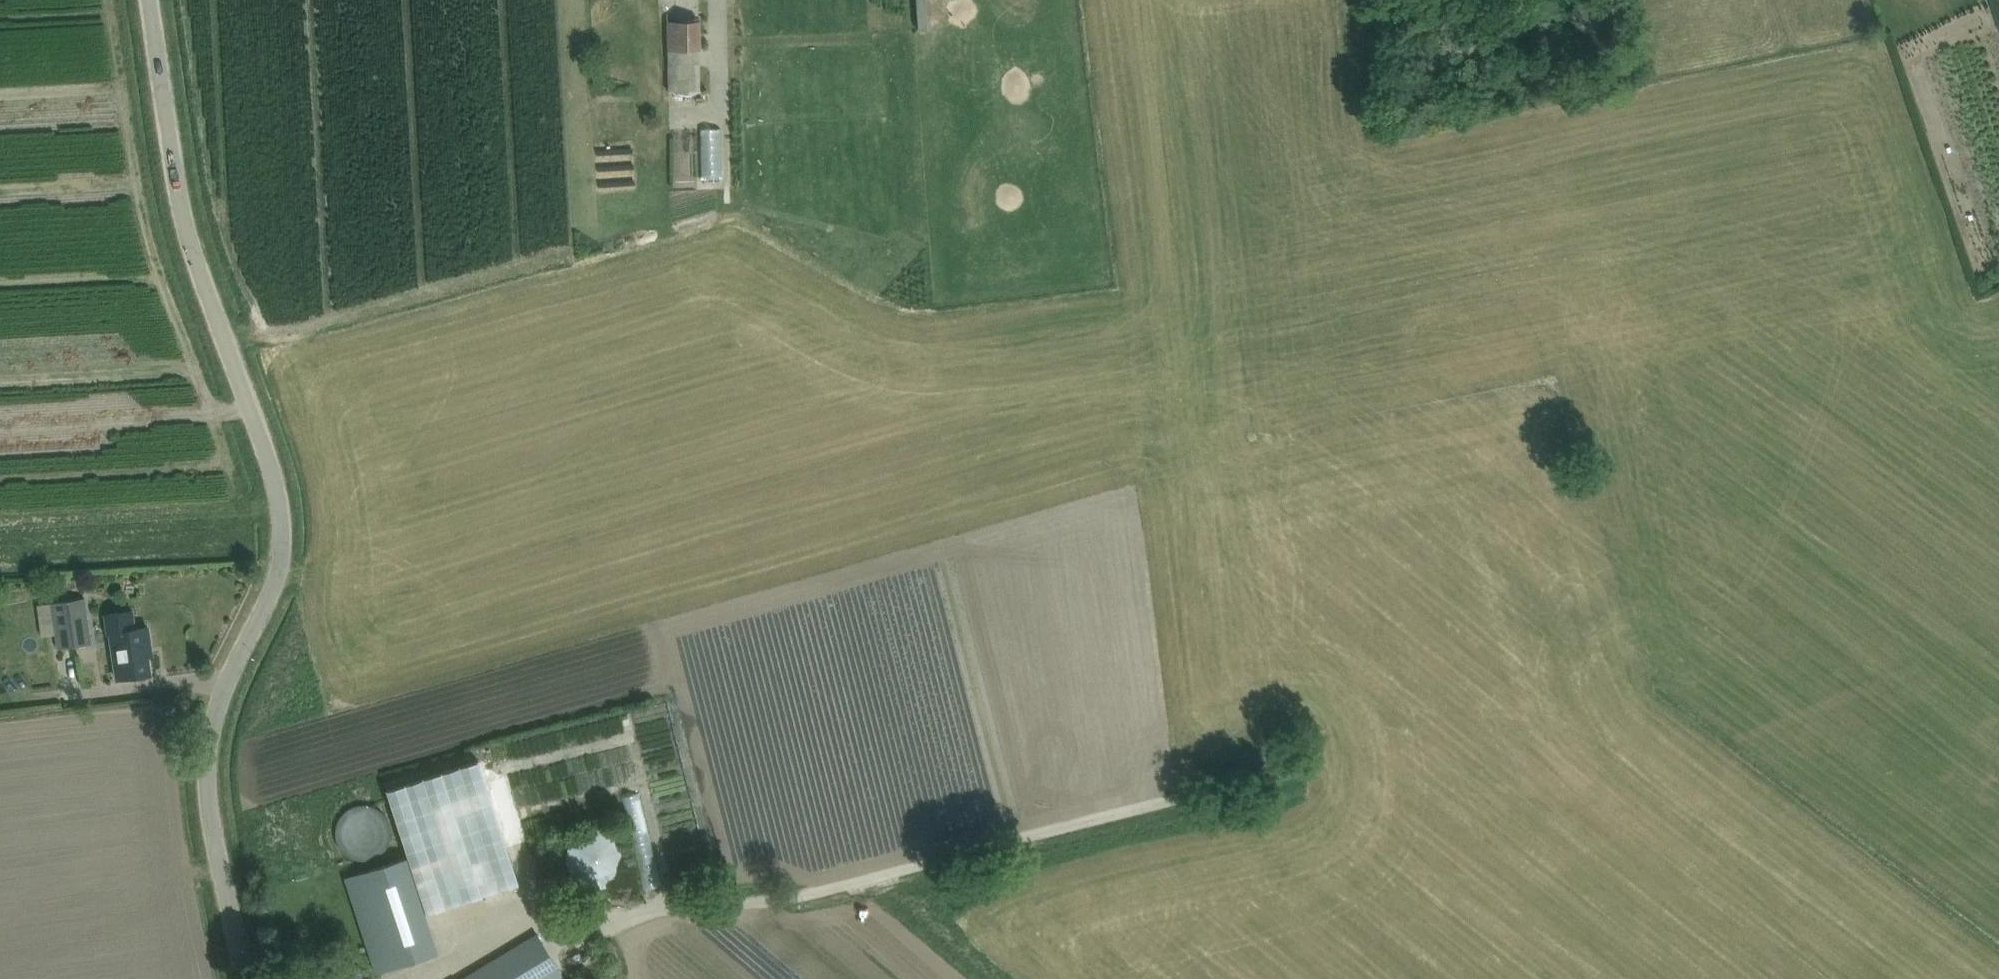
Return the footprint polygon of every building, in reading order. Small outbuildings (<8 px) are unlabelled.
[(668,48),(668,90),(701,90),(700,48),(704,48),(702,19),(666,23),(666,48),(668,48)] [(51,602),(58,648),(92,643),(85,597),(51,602)] [(133,610),(104,614),(107,632),(108,632),(110,632),(117,678),(119,678),(131,676),(151,673),(147,652),(146,652),(145,646),(151,646),(148,626),(136,628),(133,610)] [(477,761),(385,792),(408,857),(426,913),(517,883),(477,761)] [(668,877),(657,784),(640,786),(651,879),(668,877)] [(628,857),(628,853),(627,848),(625,844),(622,839),(619,835),(615,832),(610,830),(605,828),(600,827),(594,827),(590,828),(586,830),(582,831),(578,834),(575,837),(572,841),(570,845),(568,850),(567,855),(567,861),(568,866),(570,871),(573,875),(576,879),(580,882),(583,884),(587,886),(591,887),(596,888),(601,888),(606,887),(611,885),(616,882),(620,878),(623,874),(625,870),(627,865),(628,861),(628,857)] [(365,871),(346,877),(369,947),(377,972),(396,966),(439,952),(426,913),(408,857),(365,871)] [(474,910),(495,906),(493,897),(473,901),(474,910)] [(464,978),(560,978),(564,976),(540,935),(464,978)]
